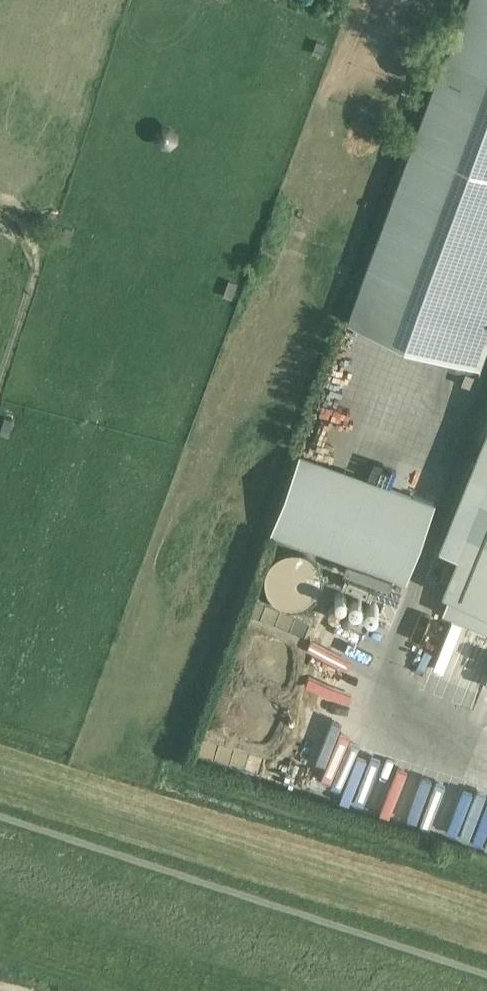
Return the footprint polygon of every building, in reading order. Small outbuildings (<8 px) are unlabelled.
[(486,353),(486,0),(466,0),(443,57),(347,320),(481,369),(486,353)] [(262,243),(257,255),(272,261),(277,249),(262,243)] [(486,433),(441,544),(459,552),(443,590),(486,608),(486,433)] [(406,582),(436,501),(300,451),(270,532),(406,582)]
